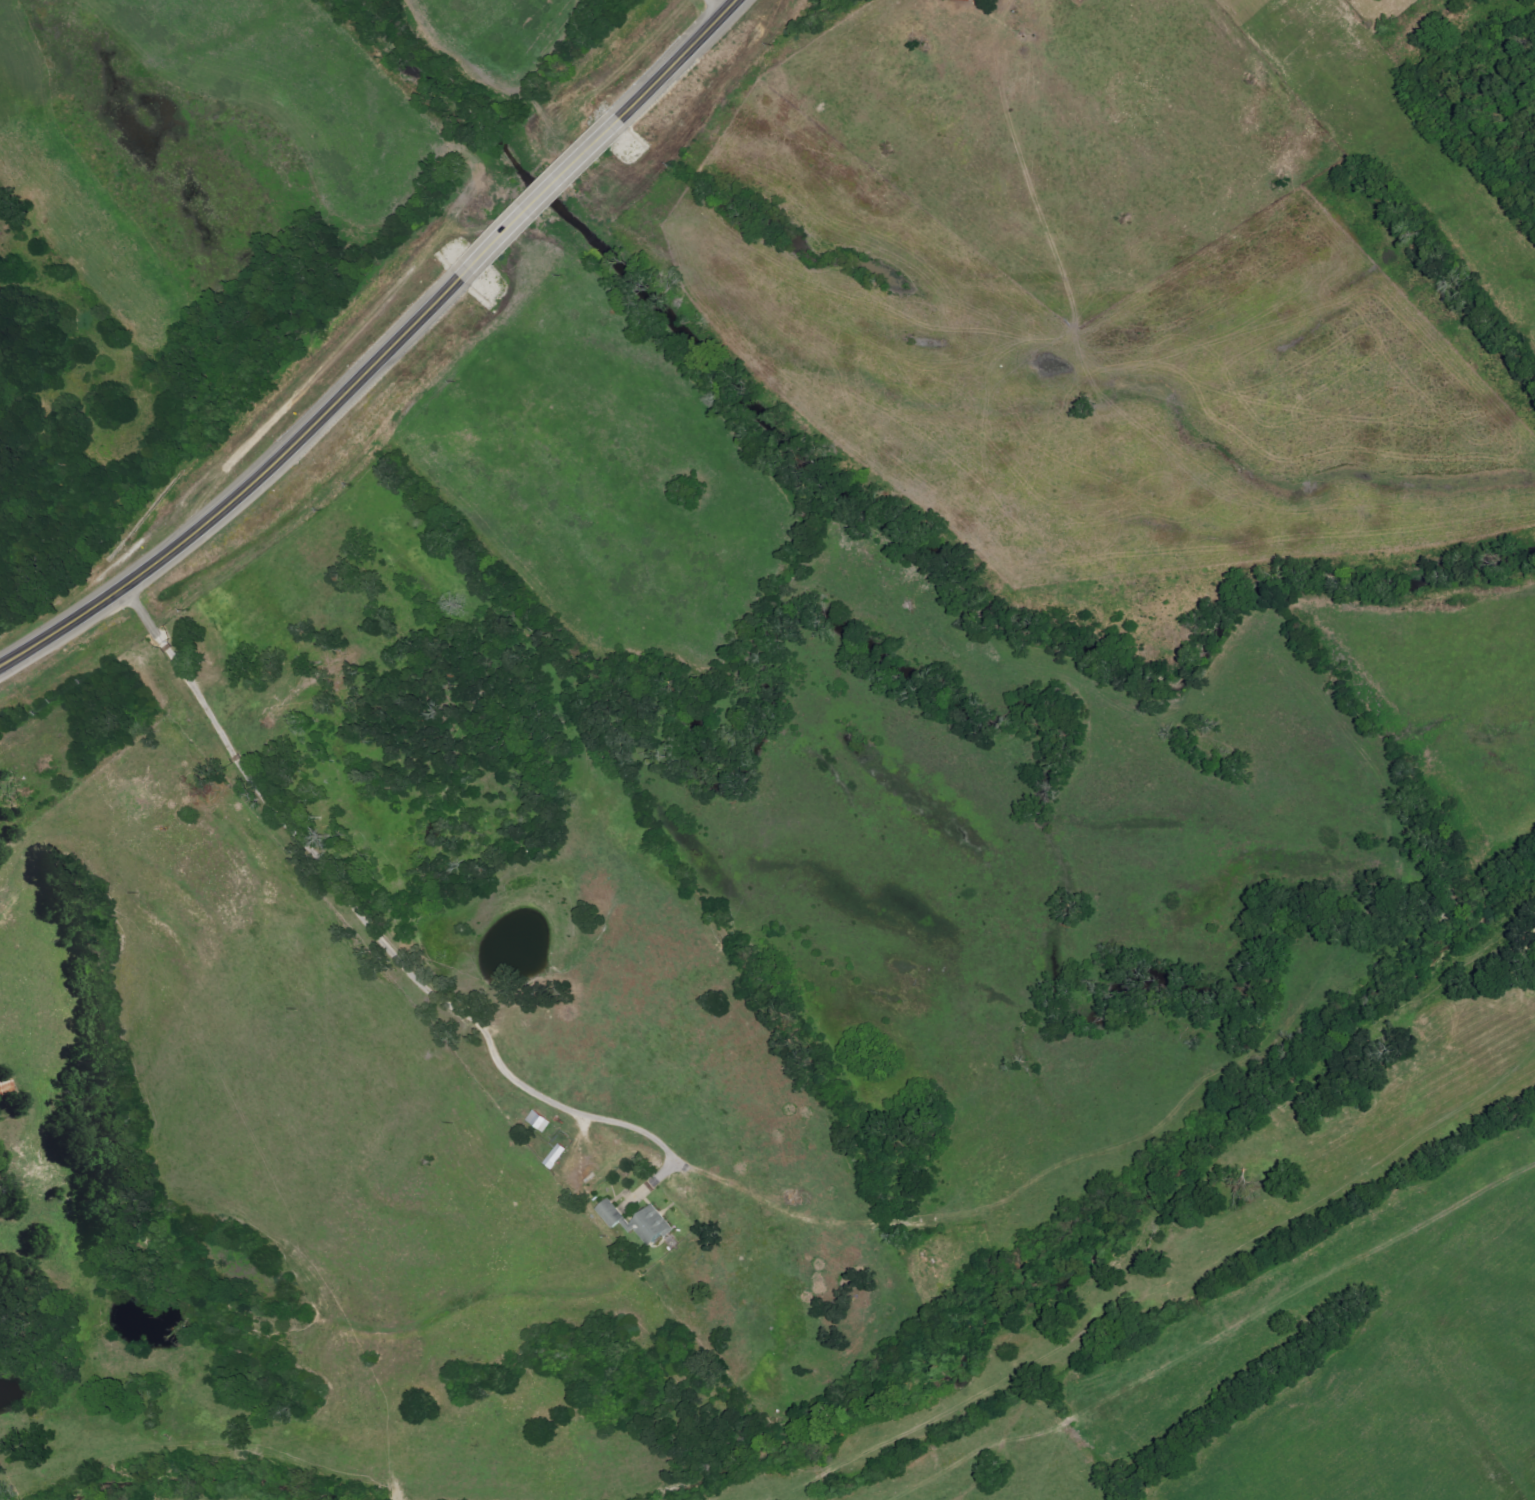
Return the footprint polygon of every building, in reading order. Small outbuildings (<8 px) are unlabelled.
[(548,1133),(554,1121),(535,1111),(529,1123),(548,1133)] [(599,1210),(615,1230),(629,1218),(613,1199),(599,1210)] [(678,1230),(660,1206),(633,1226),(651,1250),(678,1230)]
